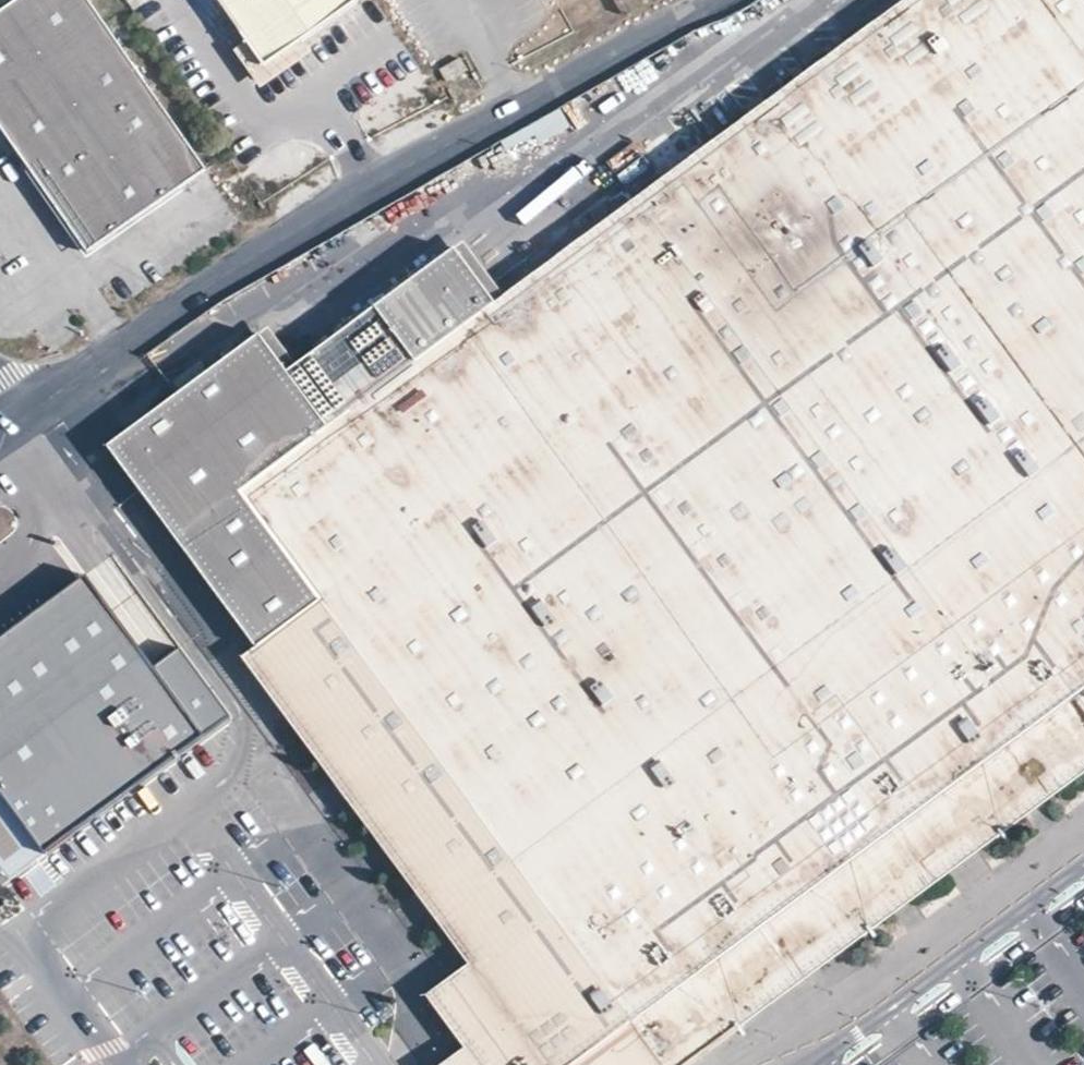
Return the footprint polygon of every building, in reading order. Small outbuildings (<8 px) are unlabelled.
[(0,10),(0,101),(110,26),(92,0),(16,0),(0,10)] [(649,195),(594,235),(498,306),(453,245),(288,366),(261,329),(111,440),(260,640),(243,652),(452,933),(464,949),(476,965),(431,998),(476,1058),(466,1064),(685,1064),(708,1049),(739,1026),(775,999),(806,976),(839,952),(883,919),(963,859),(967,856),(970,854),(1020,818),(1039,804),(1064,785),(1083,770),(1083,0),(913,0),(649,195)] [(248,35),(264,58),(354,0),(223,0),(248,35)] [(0,101),(0,122),(17,147),(32,169),(153,89),(110,26),(0,101)] [(264,58),(248,35),(236,43),(259,78),(295,56),(287,44),(264,58)] [(438,68),(449,84),(471,71),(462,56),(438,68)] [(153,89),(32,169),(50,195),(71,227),(87,251),(207,170),(153,89)] [(649,195),(636,177),(581,218),(594,235),(649,195)] [(0,639),(0,787),(47,852),(231,717),(180,649),(157,666),(89,574),(0,639)] [(0,787),(0,870),(8,880),(47,852),(0,787)]
